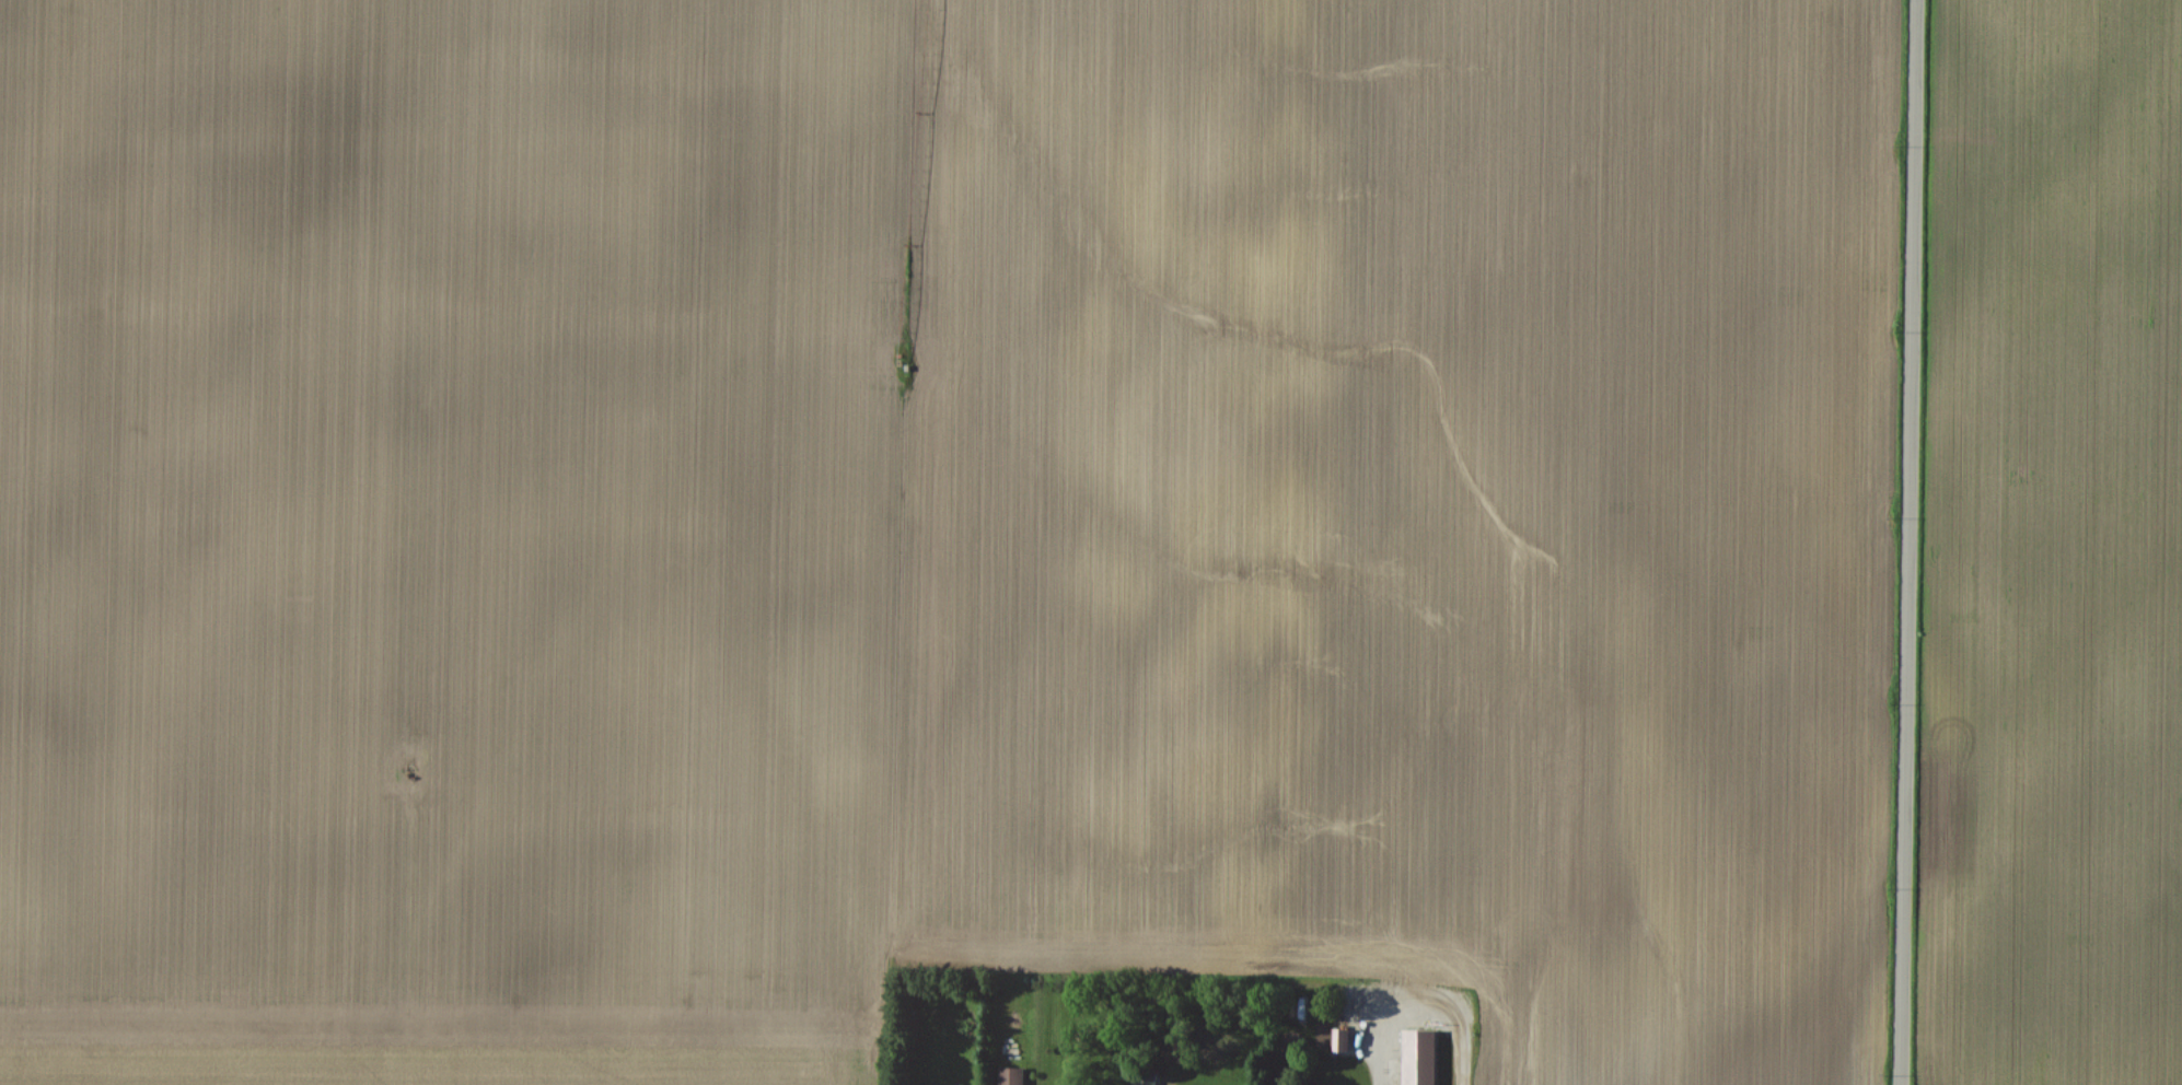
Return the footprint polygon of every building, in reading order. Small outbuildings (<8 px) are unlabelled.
[(1329,1050),(1345,1050),(1345,1029),(1329,1029),(1329,1050)] [(1431,1030),(1399,1030),(1399,1084),(1431,1084),(1431,1030)] [(996,1068),(996,1084),(1020,1084),(1020,1068),(996,1068)] [(1156,1075),(1132,1075),(1132,1084),(1156,1084),(1156,1075)]
